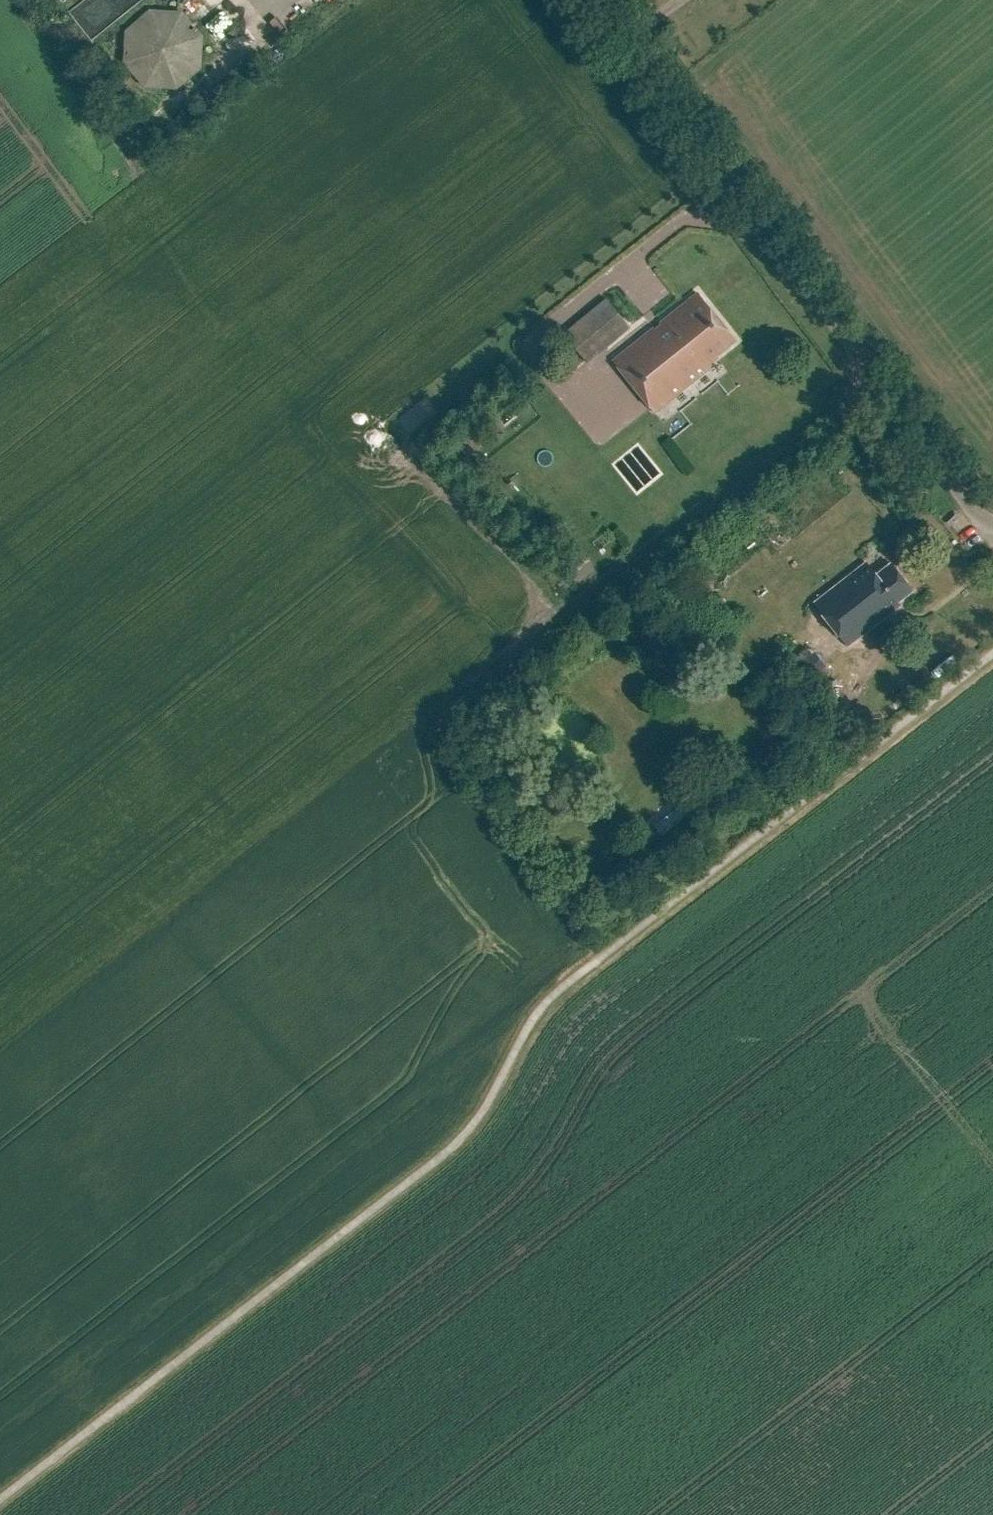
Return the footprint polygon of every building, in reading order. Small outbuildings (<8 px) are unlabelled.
[(150,7),(125,29),(124,62),(144,86),(175,87),(200,66),(204,33),(183,9),(150,7)] [(717,355),(715,353),(733,338),(694,290),(612,357),(654,409),(707,367),(705,365),(717,355)] [(630,324),(607,297),(564,333),(587,361),(630,324)] [(848,647),(901,606),(899,603),(914,591),(891,562),(876,573),(866,561),(813,602),(848,647)] [(676,799),(648,818),(658,834),(686,814),(676,799)]
